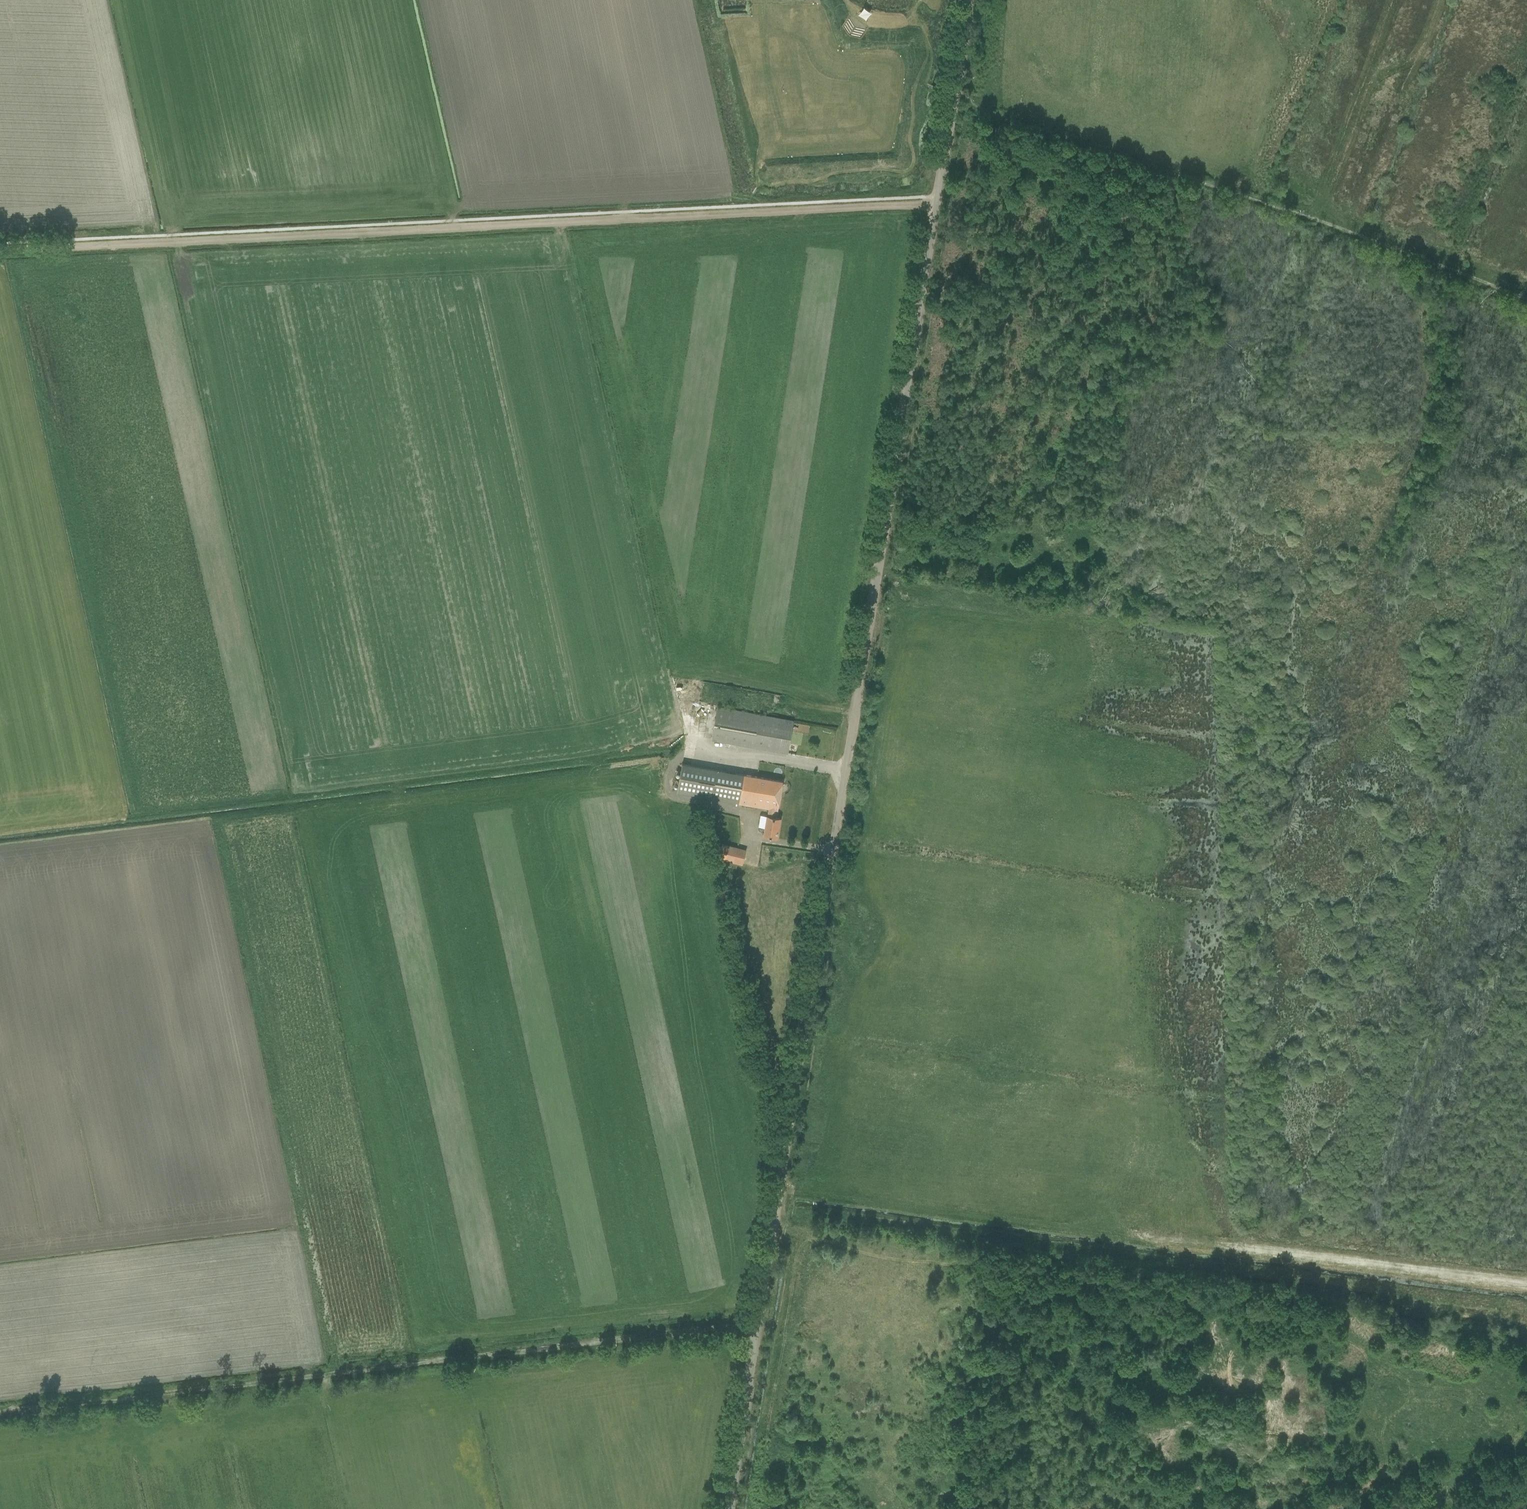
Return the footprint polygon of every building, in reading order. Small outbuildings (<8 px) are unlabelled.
[(712,739),(788,752),(793,720),(717,707),(712,739)] [(682,763),(677,792),(739,803),(744,774),(743,774),(742,774),(682,763)] [(744,774),(739,803),(771,809),(770,816),(768,816),(765,834),(767,835),(777,837),(780,818),(775,817),(777,809),(778,809),(783,781),(761,777),(744,774)] [(742,865),(745,853),(738,851),(733,850),(730,849),(726,861),(742,865)]
